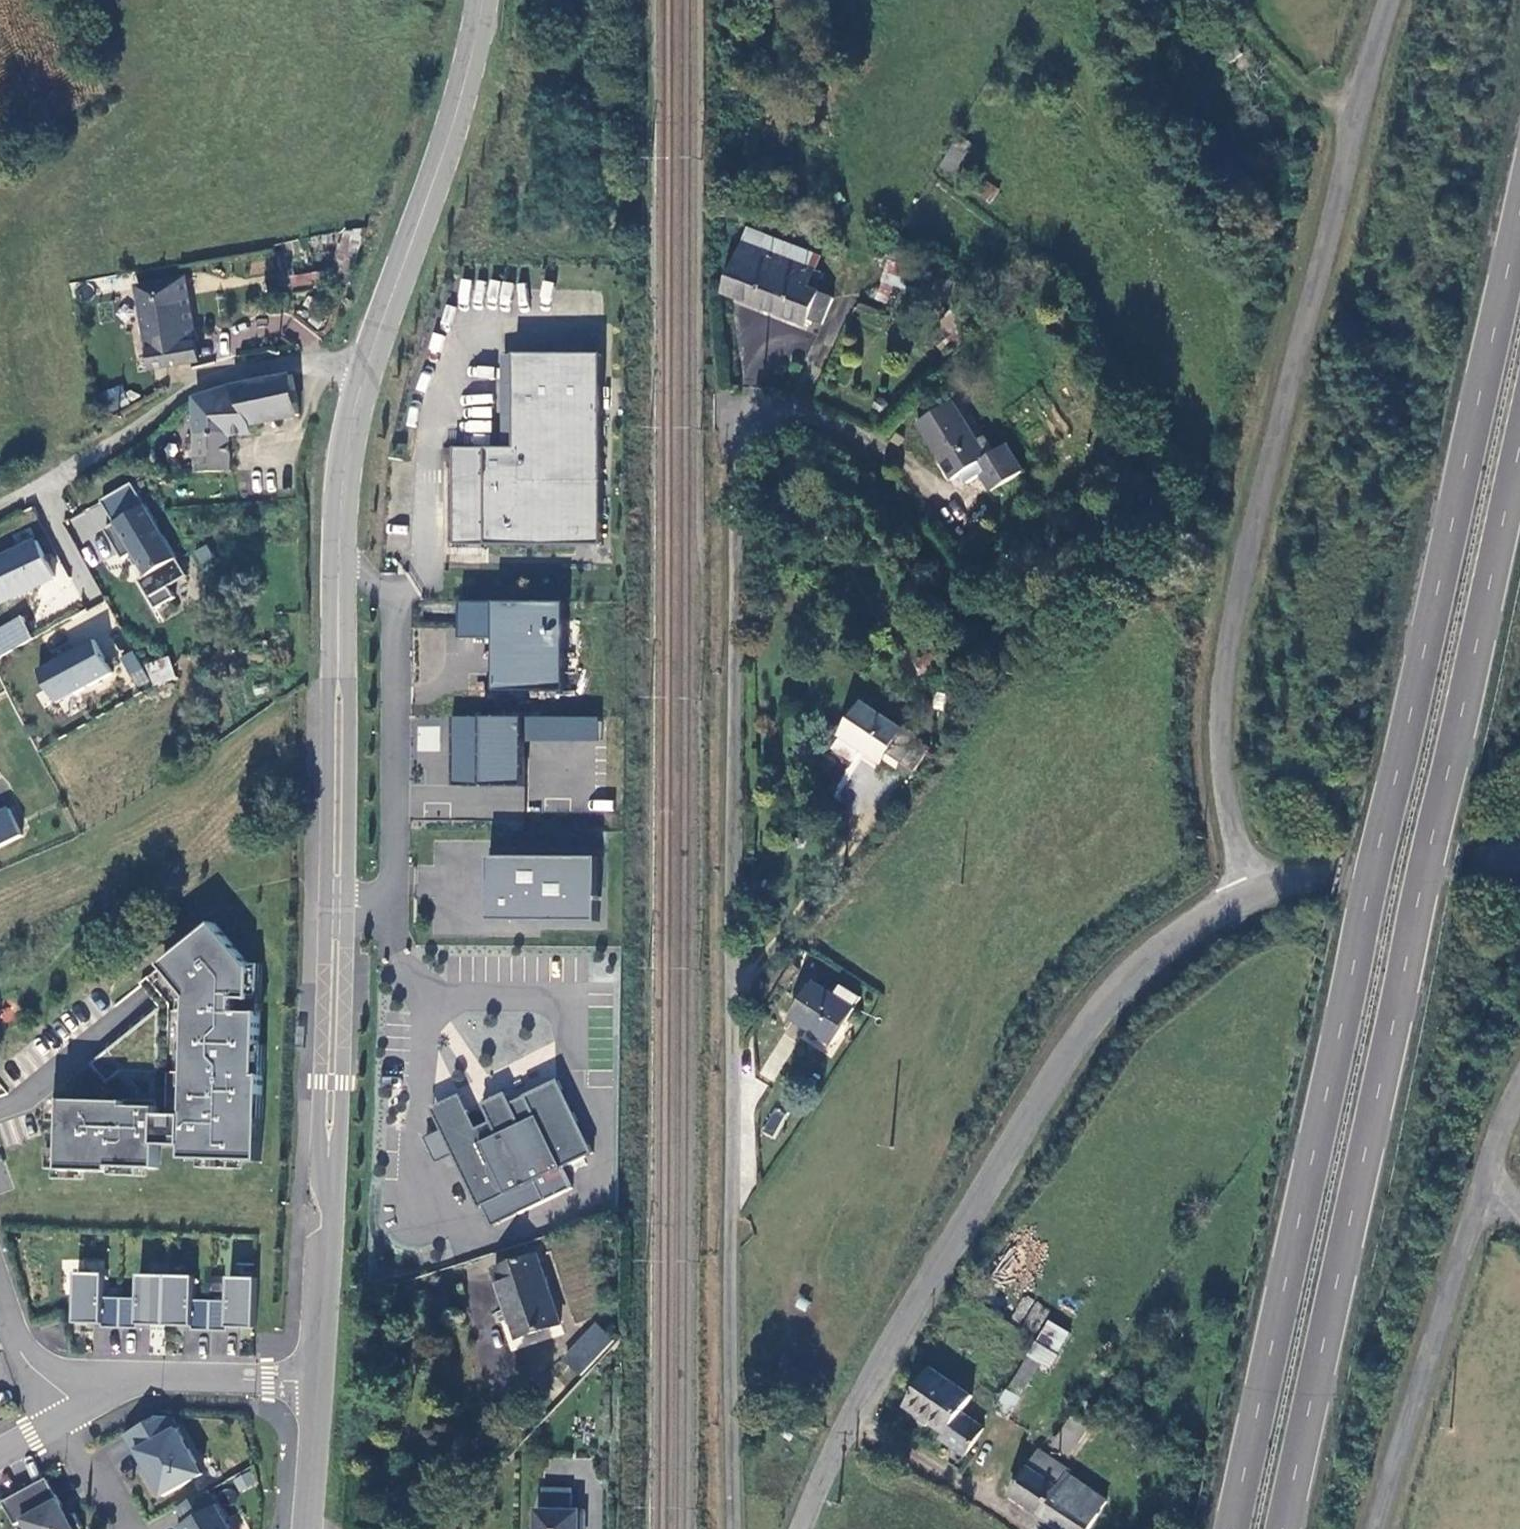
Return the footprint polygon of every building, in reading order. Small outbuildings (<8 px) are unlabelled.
[(958,138),(953,146),(966,155),(972,145),(958,138)] [(966,155),(953,146),(942,166),(955,175),(966,155)] [(992,202),(1000,188),(982,178),(974,193),(992,202)] [(746,227),(741,241),(817,270),(822,257),(746,227)] [(365,242),(345,238),(337,277),(352,279),(365,242)] [(811,320),(825,325),(835,294),(818,287),(823,272),(817,270),(741,241),(722,291),(810,324),(811,320)] [(920,254),(894,244),(885,259),(890,260),(876,299),(887,303),(894,284),(961,306),(967,287),(915,269),(920,254)] [(316,271),(288,276),(290,288),(319,283),(316,271)] [(177,279),(191,364),(201,361),(187,277),(177,279)] [(153,369),(191,364),(177,279),(138,286),(153,369)] [(263,326),(231,324),(229,348),(261,350),(263,326)] [(478,541),(596,540),(595,352),(498,352),(498,431),(510,431),(510,446),(447,447),(447,562),(478,562),(478,541)] [(197,395),(199,470),(231,469),(230,434),(253,433),(252,424),(298,414),(293,374),(197,395)] [(109,410),(122,405),(116,387),(103,392),(109,410)] [(886,399),(878,398),(873,404),(876,412),(884,413),(889,407),(886,399)] [(952,403),(920,423),(953,477),(975,465),(992,491),(1025,471),(1007,444),(986,457),(952,403)] [(117,525),(107,530),(124,561),(134,555),(146,578),(139,582),(155,611),(175,601),(169,590),(187,579),(135,485),(104,502),(117,525)] [(0,558),(0,604),(55,577),(39,540),(0,558)] [(569,603),(459,600),(458,637),(500,639),(498,690),(567,692),(569,603)] [(90,629),(113,620),(106,603),(83,612),(90,629)] [(949,651),(926,605),(911,613),(930,654),(917,661),(923,675),(950,663),(946,653),(949,651)] [(3,656),(34,639),(22,618),(0,630),(0,651),(3,656)] [(96,638),(32,666),(48,702),(112,674),(96,638)] [(34,639),(3,656),(9,670),(40,652),(34,639)] [(149,682),(129,647),(119,654),(131,678),(101,696),(106,707),(149,682)] [(151,687),(176,678),(167,655),(143,664),(151,687)] [(137,699),(143,710),(161,699),(156,689),(137,699)] [(842,734),(860,747),(881,763),(884,758),(898,767),(900,766),(912,774),(931,748),(863,703),(842,734)] [(463,787),(527,787),(527,741),(527,717),(454,717),(453,771),(463,771),(463,787)] [(602,717),(527,717),(527,741),(602,741),(602,717)] [(463,771),(453,771),(453,787),(463,787),(463,771)] [(0,812),(0,846),(22,834),(9,808),(0,812)] [(600,923),(600,858),(491,858),(490,922),(600,923)] [(159,1116),(160,1108),(126,1107),(126,1102),(63,1100),(63,1132),(51,1132),(50,1171),(112,1173),(112,1168),(158,1170),(159,1146),(184,1147),(184,1161),(260,1163),(263,1076),(257,1076),(259,1013),(235,1012),(235,1000),(252,1000),(253,970),(214,923),(162,966),(189,998),(186,1116),(159,1116)] [(788,991),(801,969),(791,965),(780,986),(788,991)] [(159,1008),(166,1003),(147,979),(140,984),(159,1008)] [(814,983),(794,1017),(836,1043),(857,1009),(855,1008),(862,998),(843,986),(836,996),(814,983)] [(159,1008),(106,1053),(122,1072),(158,1073),(159,1008)] [(106,1053),(91,1064),(108,1084),(122,1072),(106,1053)] [(560,1081),(512,1104),(507,1094),(485,1105),(493,1123),(494,1123),(491,1117),(512,1107),(515,1113),(533,1104),(534,1107),(557,1096),(587,1158),(595,1154),(560,1081)] [(434,1110),(481,1208),(490,1204),(511,1194),(521,1215),(555,1198),(574,1189),(564,1169),(587,1158),(557,1096),(534,1107),(533,1104),(515,1113),(512,1107),(491,1117),(494,1123),(493,1123),(478,1130),(462,1096),(434,1110)] [(511,1194),(490,1204),(500,1225),(521,1215),(511,1194)] [(537,1255),(495,1269),(518,1338),(560,1324),(537,1255)] [(103,1328),(121,1329),(122,1299),(105,1299),(106,1275),(78,1274),(76,1324),(103,1325),(103,1328)] [(166,1327),(168,1276),(139,1276),(139,1300),(122,1299),(121,1329),(139,1330),(139,1326),(166,1327)] [(168,1276),(166,1327),(193,1328),(193,1331),(211,1332),(212,1302),(195,1301),(196,1277),(168,1276)] [(212,1302),(211,1332),(229,1332),(229,1329),(256,1330),(257,1279),(229,1278),(229,1302),(212,1302)] [(1010,1318),(1036,1331),(1048,1308),(1023,1295),(1010,1318)] [(1051,1321),(1038,1342),(1018,1376),(1009,1390),(998,1409),(1009,1416),(1041,1364),(1051,1369),(1072,1332),(1051,1321)] [(582,1375),(615,1340),(598,1325),(565,1359),(582,1375)] [(612,1364),(605,1358),(599,1363),(606,1370),(612,1364)] [(941,1439),(967,1457),(986,1429),(964,1414),(974,1399),(932,1369),(907,1406),(945,1433),(941,1439)] [(1001,1385),(1009,1390),(1018,1376),(1010,1372),(1001,1385)] [(1092,1423),(1100,1411),(1086,1400),(1057,1446),(1072,1455),(1094,1425),(1092,1423)] [(164,1497),(203,1475),(178,1430),(179,1429),(173,1418),(157,1418),(125,1435),(144,1469),(150,1466),(156,1476),(153,1478),(164,1497)] [(1010,1496),(1060,1528),(1091,1528),(1108,1502),(1067,1475),(1069,1471),(1041,1452),(1010,1496)] [(250,1470),(232,1479),(239,1493),(257,1483),(250,1470)] [(4,1502),(17,1526),(26,1521),(30,1528),(84,1528),(75,1513),(69,1517),(48,1478),(4,1502)] [(538,1528),(586,1528),(586,1512),(573,1512),(574,1489),(544,1489),(544,1511),(539,1511),(538,1528)] [(209,1492),(179,1508),(187,1523),(177,1528),(230,1528),(209,1492)]
